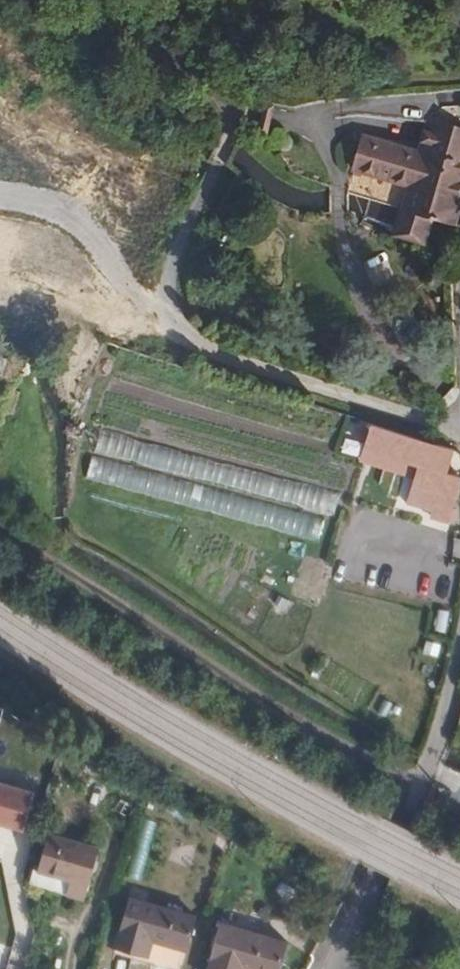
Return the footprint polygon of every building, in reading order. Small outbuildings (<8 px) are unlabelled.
[(426,116),(459,128),(459,122),(428,114),(426,115),(426,116)] [(399,207),(430,216),(455,223),(459,204),(459,128),(426,116),(416,149),(360,133),(350,166),(406,182),(399,207)] [(430,216),(399,207),(396,222),(395,224),(395,226),(425,234),(426,233),(427,229),(428,225),(430,216)] [(453,447),(363,419),(361,427),(369,430),(364,444),(418,462),(408,494),(434,504),(445,470),(453,447)] [(445,470),(434,504),(448,509),(459,474),(445,470)] [(22,828),(33,789),(0,780),(0,821),(22,828)] [(48,834),(38,869),(71,879),(68,892),(85,897),(98,849),(48,834)] [(71,879),(38,869),(34,883),(68,892),(71,879)] [(130,896),(115,948),(144,957),(150,938),(187,949),(197,916),(130,896)] [(210,968),(246,968),(250,968),(282,968),(290,945),(221,923),(210,956),(214,958),(210,968)]
